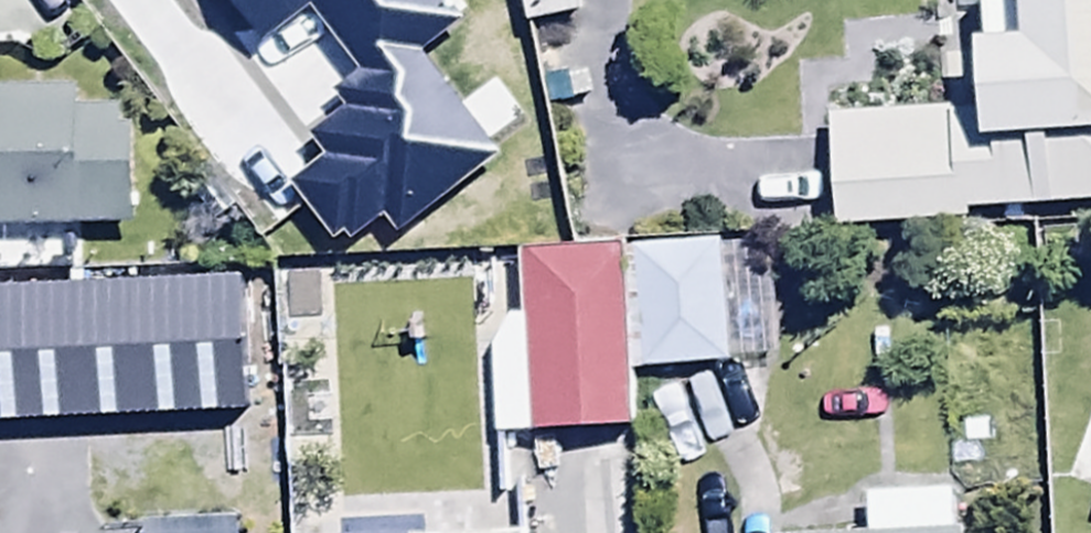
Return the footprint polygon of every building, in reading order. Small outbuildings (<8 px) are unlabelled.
[(241,27),(277,0),(220,0),(241,27)] [(954,176),(946,64),(824,73),(832,185),(954,176)] [(729,318),(724,200),(635,204),(640,322),(729,318)] [(48,225),(0,226),(0,370),(53,368),(48,225)] [(117,225),(64,227),(68,355),(121,354),(117,225)] [(632,430),(623,248),(527,253),(531,315),(493,317),(500,437),(632,430)] [(1040,368),(1038,471),(1090,489),(1090,373),(1040,368)] [(967,528),(954,528),(952,490),(866,493),(868,532),(967,532),(967,528)] [(237,516),(142,517),(142,532),(237,532),(237,516)] [(343,526),(343,532),(414,532),(414,524),(343,526)]
